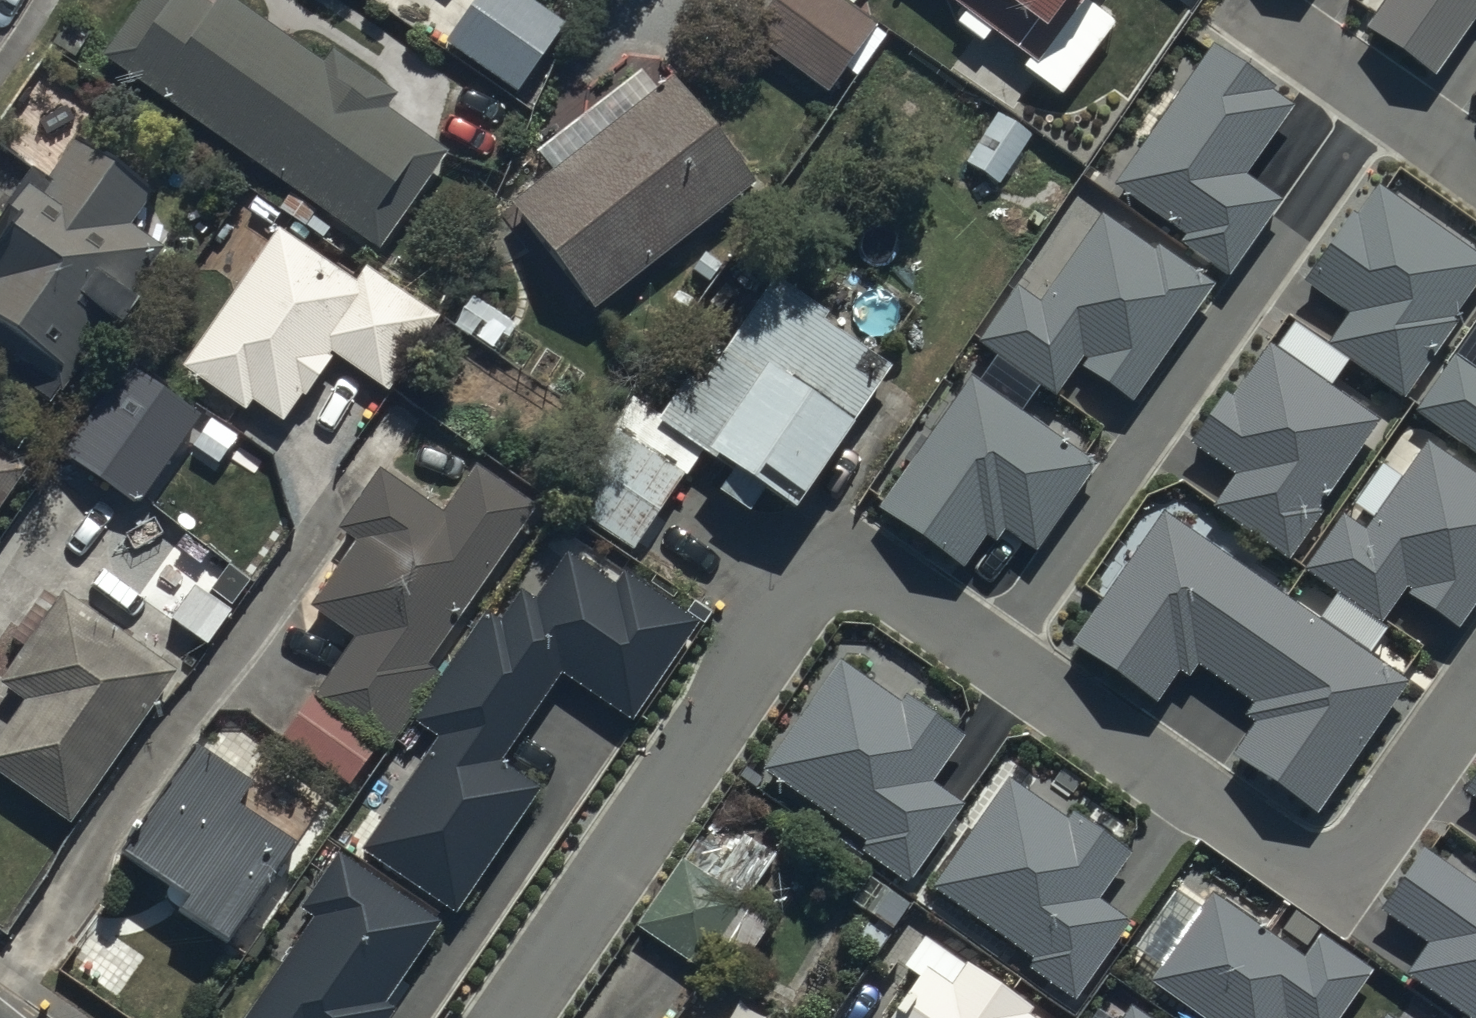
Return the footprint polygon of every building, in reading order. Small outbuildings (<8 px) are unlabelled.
[(289,198),(277,215),(322,246),(330,236),(313,224),(317,218),(380,261),(448,163),(385,120),(397,103),(334,59),(322,76),(221,6),(214,17),(190,0),(149,0),(101,68),(289,198)] [(445,53),(517,102),(565,33),(517,0),(481,0),(445,53)] [(830,0),(780,0),(747,43),(827,103),(847,76),(857,83),(887,44),(830,0)] [(963,22),(954,33),(980,53),(989,42),(1026,71),(1020,78),(1057,106),(1114,33),(1077,5),(1081,0),(935,0),(963,22)] [(1369,25),(1437,71),(1475,14),(1475,0),(1385,0),(1369,25)] [(1297,102),(1212,43),(1114,182),(1187,233),(1182,240),(1231,275),(1285,199),(1247,173),(1297,102)] [(671,88),(508,217),(595,326),(757,197),(671,88)] [(1033,142),(998,119),(964,171),(999,193),(1033,142)] [(75,148),(48,186),(33,175),(12,205),(19,211),(0,239),(0,378),(44,409),(54,396),(63,402),(109,336),(120,344),(139,316),(129,310),(166,257),(133,235),(155,203),(75,148)] [(1377,182),(1307,282),(1351,312),(1329,343),(1403,394),(1475,289),(1475,251),(1377,182)] [(1154,248),(1103,214),(1041,303),(1019,288),(983,340),(1058,391),(1080,360),(1136,398),(1216,283),(1157,243),(1154,248)] [(354,290),(277,238),(181,378),(246,423),(253,412),(283,433),(302,405),(306,408),(334,368),(390,407),(444,328),(366,274),(354,290)] [(630,406),(561,513),(633,559),(697,461),(735,486),(720,510),(750,530),(761,514),(792,534),(892,380),(822,335),(830,322),(778,288),(753,327),(732,314),(714,342),(730,352),(707,387),(698,381),(667,429),(630,406)] [(1382,419),(1271,343),(1234,396),(1227,391),(1191,443),(1237,474),(1216,506),(1289,555),(1382,419)] [(1454,356),(1417,409),(1475,450),(1475,371),(1454,356)] [(1098,464),(972,374),(877,505),(964,568),(987,537),(995,543),(1006,529),(1036,550),(1098,464)] [(137,519),(202,427),(128,375),(63,467),(137,519)] [(1427,442),(1366,530),(1342,514),(1306,566),(1386,620),(1407,590),(1460,626),(1475,603),(1475,475),(1427,442)] [(23,482),(0,466),(0,516),(23,482)] [(425,673),(535,517),(478,478),(446,523),(383,478),(339,540),(352,550),(308,613),(355,646),(282,750),(350,796),(433,679),(425,673)] [(1410,680),(1163,509),(1071,641),(1160,702),(1183,668),(1194,676),(1202,665),(1252,699),(1243,712),(1255,720),(1232,754),(1317,813),(1410,680)] [(254,585),(196,544),(171,580),(195,596),(172,630),(206,654),(254,585)] [(696,621),(624,574),(615,586),(567,554),(535,601),(521,591),(500,621),(487,612),(413,722),(435,736),(359,849),(457,914),(542,787),(501,759),(561,669),(632,717),(696,621)] [(62,603),(60,606),(45,596),(10,647),(25,657),(0,694),(0,697),(21,711),(0,741),(0,789),(71,837),(178,682),(62,603)] [(900,702),(843,660),(765,766),(869,841),(861,853),(907,887),(966,805),(932,780),(965,736),(906,693),(900,702)] [(254,794),(196,757),(121,872),(185,914),(176,928),(229,962),(297,858),(238,820),(254,794)] [(1066,817),(1009,775),(931,881),(1035,956),(1026,968),(1073,1001),(1132,920),(1098,895),(1131,850),(1072,808),(1066,817)] [(677,868),(634,936),(699,978),(709,963),(740,982),(772,931),(743,913),(775,862),(741,841),(711,889),(677,868)] [(1424,849),(1381,911),(1428,943),(1405,976),(1466,1017),(1475,1017),(1475,885),(1424,849)] [(339,852),(303,906),(315,914),(247,1017),(389,1017),(396,1007),(387,1002),(441,918),(339,852)] [(1148,991),(1187,1017),(1343,1017),(1371,979),(1319,943),(1302,969),(1209,904),(1148,991)] [(925,946),(904,979),(918,988),(898,1017),(1032,1017),(925,946)]
